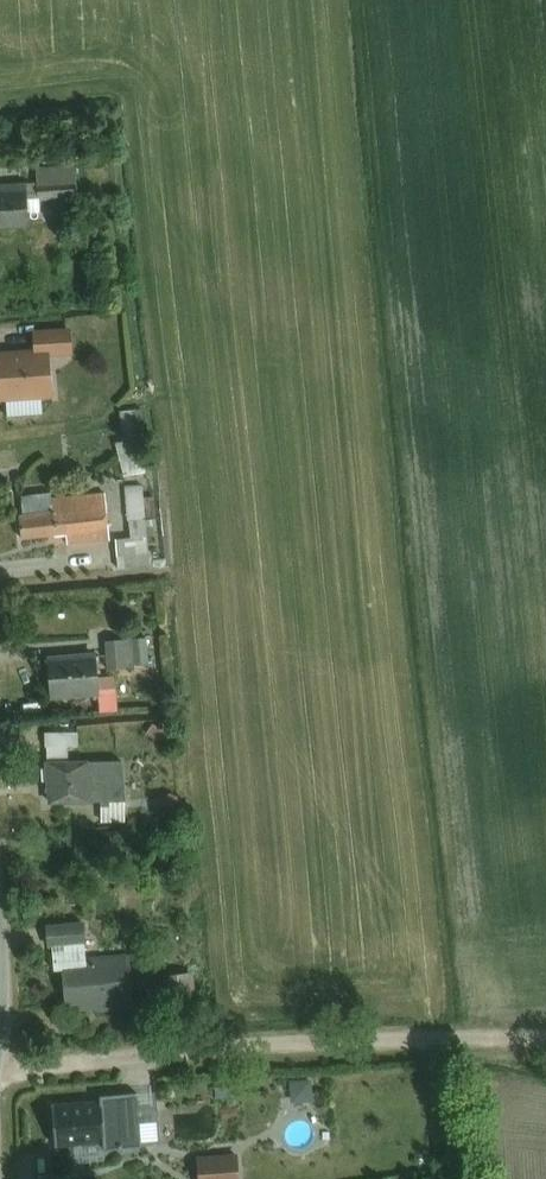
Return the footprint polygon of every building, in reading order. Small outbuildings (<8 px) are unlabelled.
[(79,198),(76,164),(39,167),(41,188),(42,201),(79,198)] [(0,191),(0,227),(43,223),(42,201),(41,188),(0,191)] [(82,347),(80,327),(40,329),(41,349),(62,348),(82,347)] [(41,349),(0,352),(3,395),(65,391),(62,348),(41,349)] [(147,406),(123,407),(126,472),(150,470),(147,406)] [(147,484),(128,485),(132,535),(151,534),(147,484)] [(112,538),(108,491),(58,495),(59,511),(25,513),(27,534),(73,531),(74,542),(112,538)] [(132,535),(119,536),(122,566),(153,564),(151,534),(132,535)] [(134,636),(136,663),(154,662),(152,635),(134,636)] [(134,636),(110,638),(112,669),(137,667),(136,663),(134,636)] [(105,656),(52,660),(54,692),(108,689),(105,656)] [(128,755),(94,757),(96,800),(131,798),(128,755)] [(94,757),(52,760),(55,802),(96,800),(94,757)] [(95,941),(93,921),(55,925),(57,944),(94,941),(95,941)] [(94,941),(57,944),(59,969),(69,968),(73,1011),(143,1004),(138,953),(96,957),(94,941)] [(200,971),(173,970),(172,993),(199,995),(200,971)] [(175,1101),(172,1073),(143,1077),(144,1090),(146,1105),(175,1101)] [(117,1146),(150,1142),(146,1105),(144,1090),(111,1094),(112,1099),(116,1139),(117,1146)] [(112,1099),(58,1105),(62,1145),(116,1139),(112,1099)] [(205,1156),(205,1162),(206,1178),(250,1178),(248,1153),(205,1156)] [(205,1162),(174,1164),(175,1178),(206,1178),(205,1162)]
